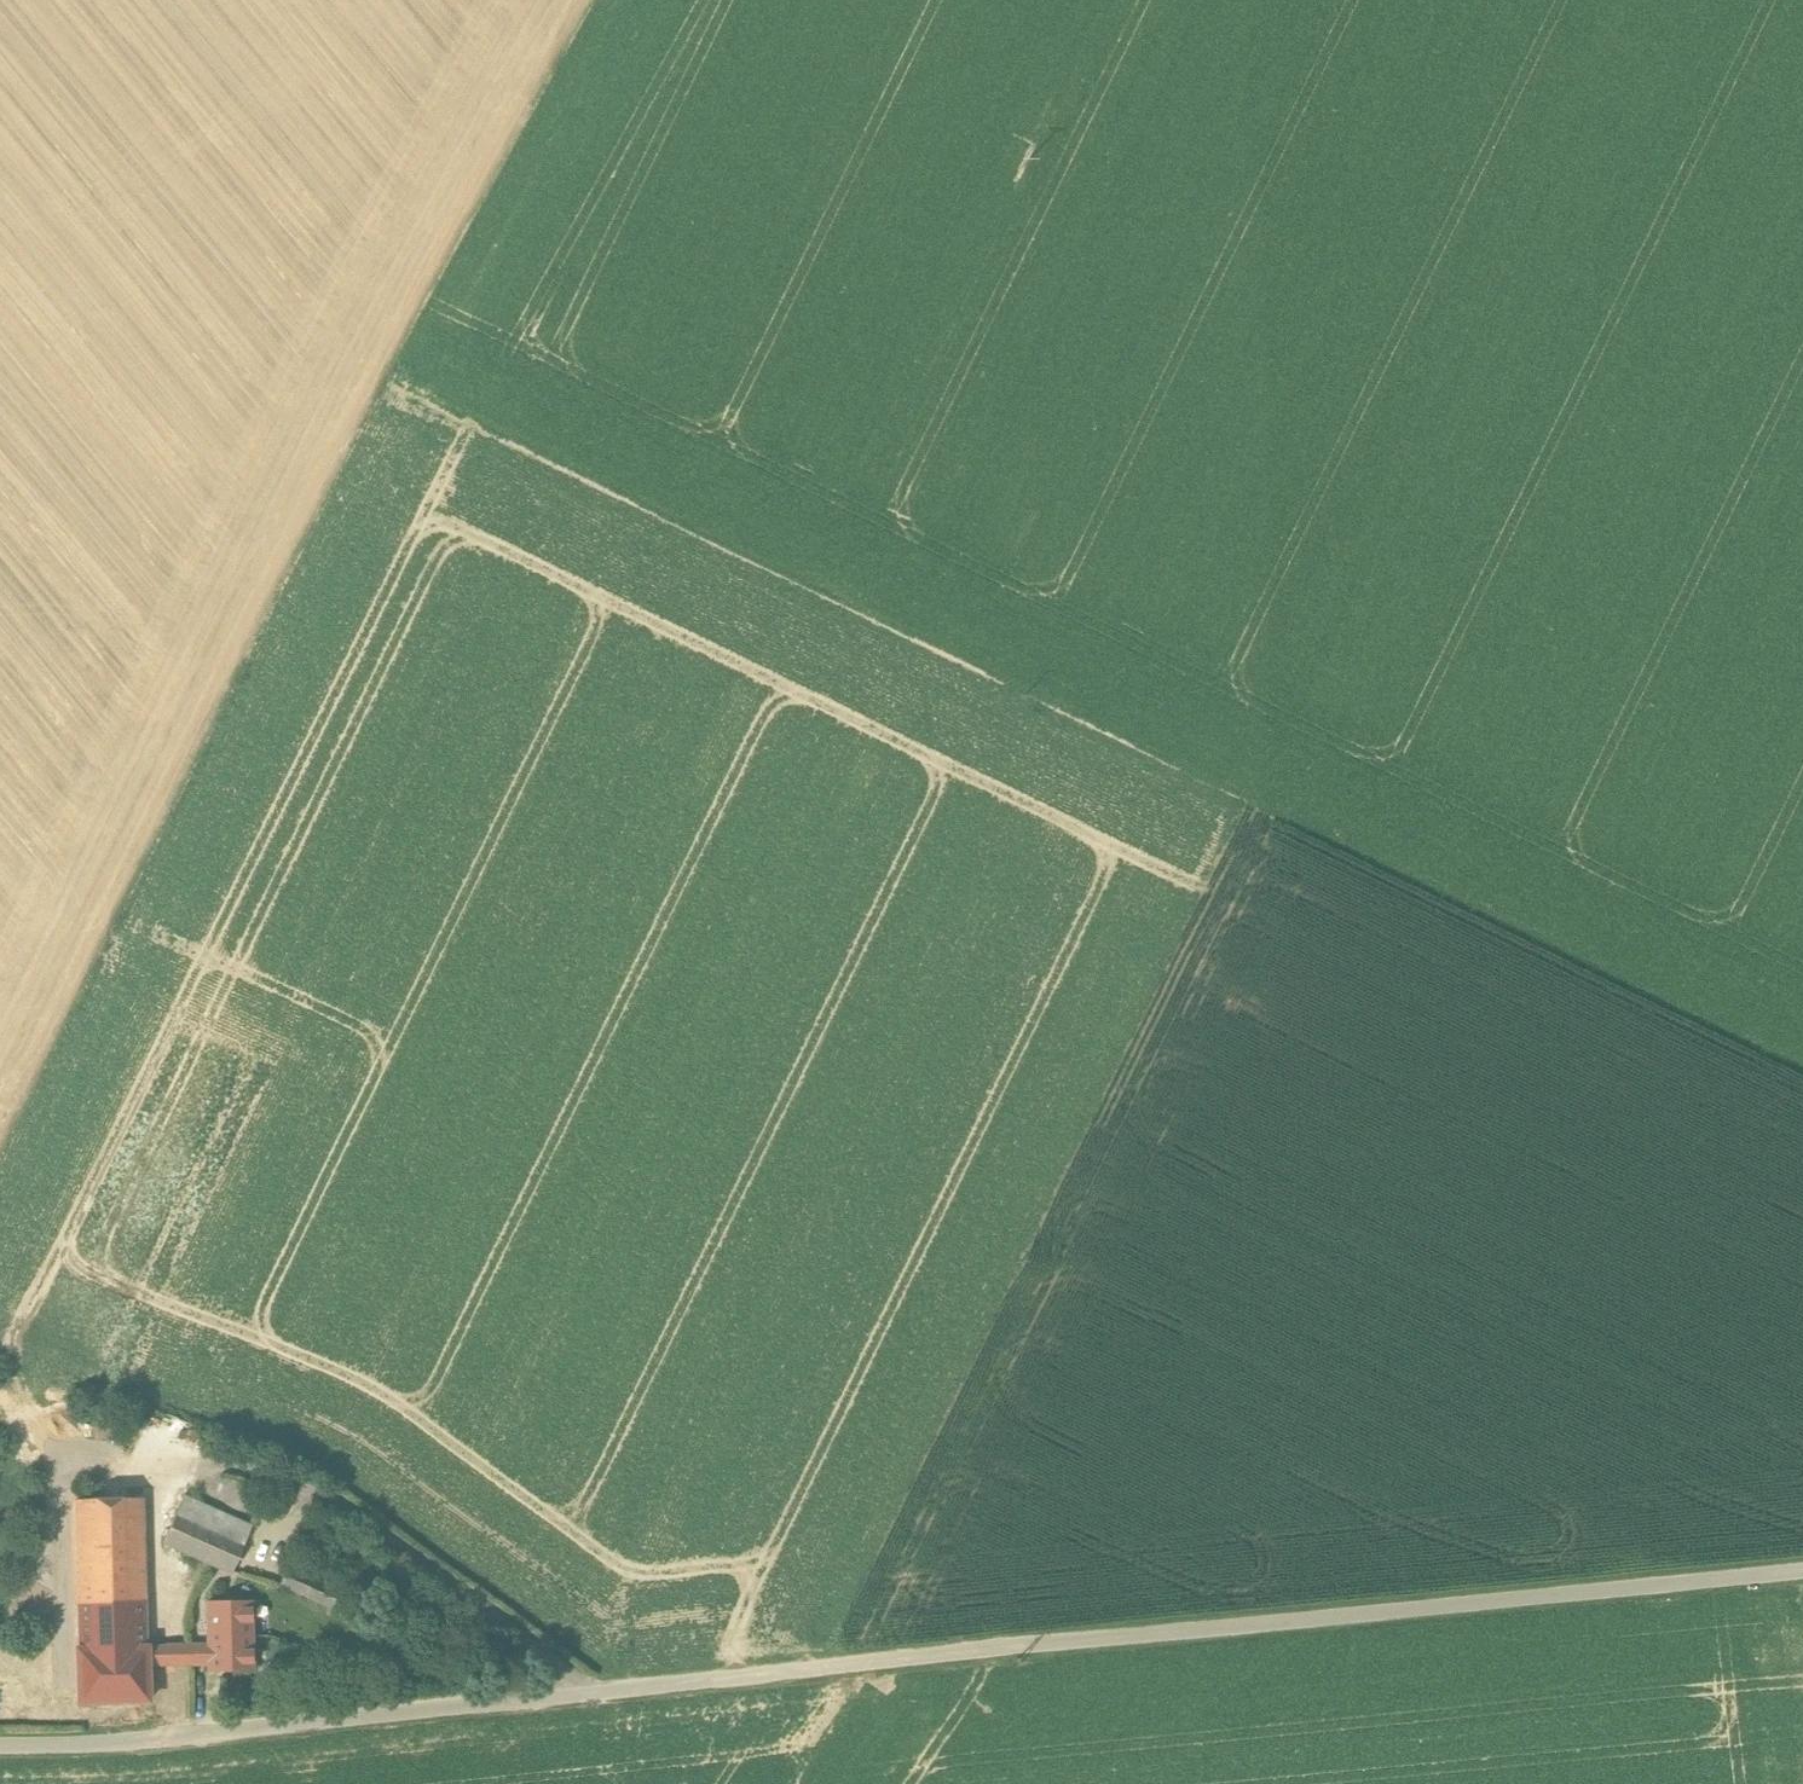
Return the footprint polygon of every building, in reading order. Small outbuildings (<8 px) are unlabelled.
[(254,1526),(186,1494),(163,1543),(231,1575),(254,1526)] [(149,1498),(74,1500),(76,1646),(151,1645),(149,1498)] [(341,1592),(289,1568),(281,1585),(333,1609),(341,1592)] [(253,1601),(206,1602),(207,1644),(151,1645),(152,1666),(208,1666),(208,1672),(254,1672),(253,1601)] [(151,1645),(76,1646),(77,1705),(152,1704),(152,1666),(151,1645)]
